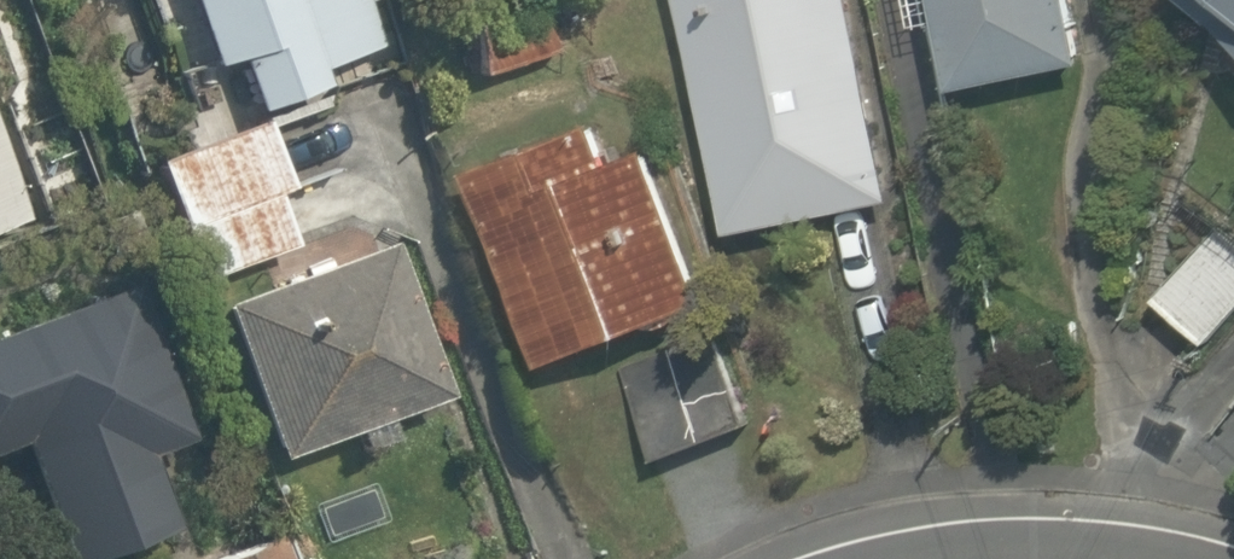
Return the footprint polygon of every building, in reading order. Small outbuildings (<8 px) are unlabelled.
[(209,75),(227,68),(244,116),(323,88),(318,73),(375,53),(360,8),(381,0),(183,0),(209,75)] [(446,26),(468,87),(557,55),(537,0),(518,0),(446,26)] [(726,237),(897,206),(859,0),(683,0),(726,237)] [(947,88),(1077,60),(1064,0),(928,0),(947,88)] [(1233,58),(1233,0),(1169,0),(1233,58)] [(477,195),(466,199),(537,376),(710,307),(639,130),(595,148),(573,93),(455,140),(477,195)] [(138,168),(185,287),(286,248),(239,129),(138,168)] [(34,221),(0,137),(0,235),(34,221)] [(1142,302),(1198,351),(1233,311),(1233,257),(1205,231),(1142,302)] [(378,249),(213,312),(270,462),(348,433),(358,461),(396,447),(385,419),(435,400),(378,249)] [(0,334),(0,452),(12,448),(49,558),(115,558),(171,540),(143,459),(189,444),(172,394),(136,288),(0,334)] [(687,346),(623,369),(658,466),(723,442),(687,346)] [(209,558),(289,558),(268,523),(209,558)]
